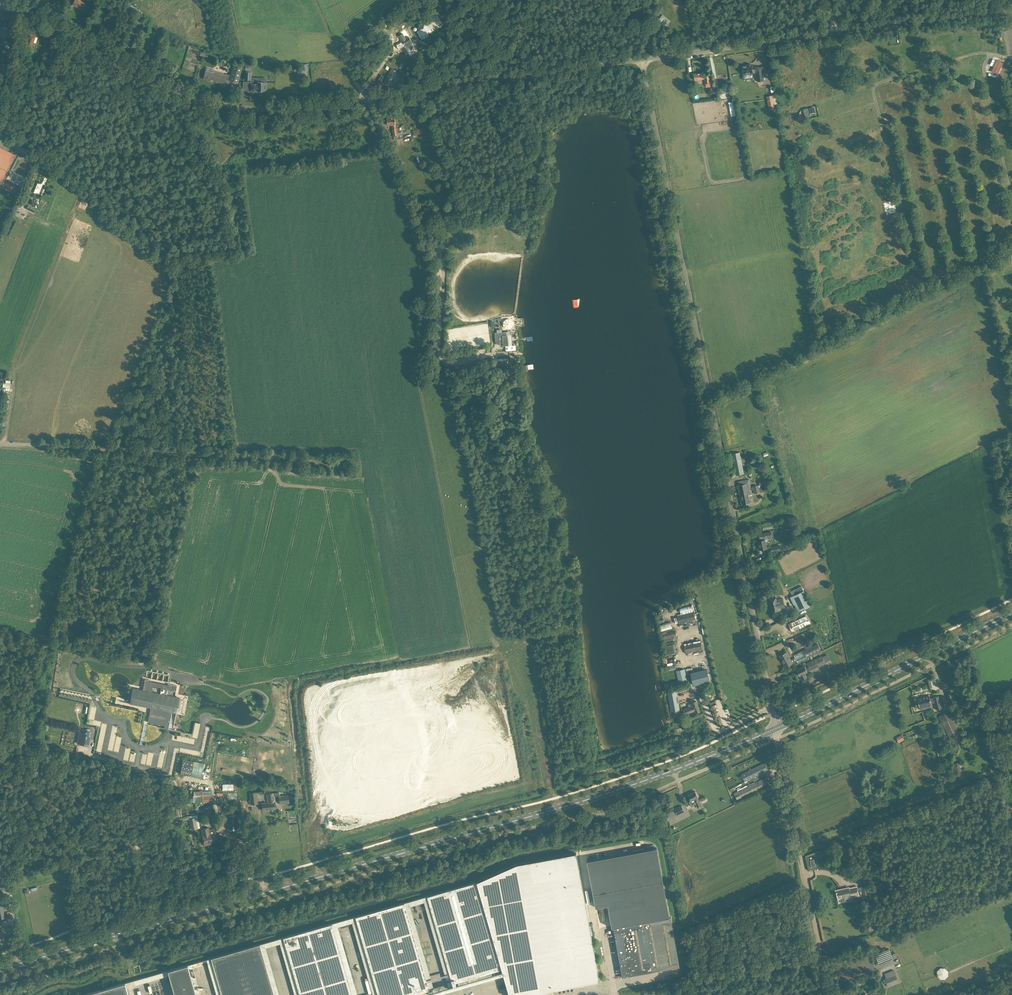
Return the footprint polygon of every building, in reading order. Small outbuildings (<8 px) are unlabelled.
[(74,5),(79,8),(78,8),(81,10),(85,3),(80,0),(75,0),(73,4),(74,5)] [(3,13),(0,25),(0,27),(0,33),(3,33),(4,26),(8,27),(10,14),(3,13)] [(425,27),(417,31),(421,38),(428,34),(427,32),(437,26),(435,22),(440,20),(437,15),(427,21),(428,23),(424,25),(425,27)] [(658,21),(666,27),(669,23),(661,17),(658,21)] [(26,45),(31,47),(32,48),(34,42),(33,42),(35,36),(38,37),(38,36),(40,35),(40,34),(39,32),(40,31),(30,28),(28,33),(30,34),(28,40),(27,40),(26,45)] [(403,34),(403,33),(399,36),(402,40),(396,44),(399,50),(405,47),(410,56),(414,53),(412,49),(414,48),(414,47),(414,46),(412,46),(411,47),(409,44),(412,42),(411,39),(410,38),(409,36),(406,38),(404,36),(407,34),(406,32),(403,34)] [(985,34),(977,35),(978,48),(986,47),(985,34)] [(970,35),(962,36),(965,49),(973,47),(970,35)] [(958,37),(950,37),(950,50),(958,50),(958,37)] [(942,39),(934,40),(937,53),(945,51),(942,39)] [(892,45),(887,57),(895,60),(900,48),(892,45)] [(867,48),(860,50),(862,62),(870,61),(867,48)] [(812,53),(805,56),(809,65),(816,62),(812,53)] [(991,71),(998,74),(1003,64),(996,61),(991,71)] [(981,63),(976,70),(982,75),(988,67),(981,63)] [(748,64),(748,65),(742,66),(742,68),(741,68),(741,72),(743,72),(743,74),(756,73),(757,81),(764,81),(762,67),(756,68),(756,69),(753,70),(752,64),(751,64),(748,64)] [(234,66),(229,80),(238,83),(243,66),(241,65),(240,68),(234,66)] [(799,65),(795,72),(803,77),(807,70),(799,65)] [(207,67),(205,74),(203,79),(207,80),(207,81),(210,81),(210,79),(216,81),(216,82),(224,84),(227,75),(219,73),(218,74),(213,72),(214,69),(207,67)] [(695,80),(700,79),(705,79),(706,86),(710,86),(709,76),(702,77),(702,73),(694,74),(695,80)] [(937,73),(931,78),(940,87),(946,81),(937,73)] [(248,88),(250,89),(249,91),(264,92),(264,91),(266,91),(266,82),(266,78),(261,78),(260,82),(257,81),(257,82),(250,82),(250,84),(248,84),(248,88)] [(859,79),(857,92),(865,93),(866,80),(859,79)] [(798,82),(797,89),(807,90),(808,82),(798,82)] [(879,86),(877,99),(885,100),(887,87),(879,86)] [(923,87),(921,94),(934,98),(936,90),(923,87)] [(836,90),(832,96),(842,102),(846,95),(836,90)] [(989,92),(977,94),(978,102),(990,100),(989,92)] [(894,93),(887,103),(894,108),(901,99),(894,93)] [(808,95),(798,98),(800,106),(810,103),(808,95)] [(733,101),(728,102),(730,116),(736,115),(733,101)] [(932,103),(920,105),(922,113),(933,111),(932,103)] [(991,105),(980,107),(981,115),(993,112),(991,105)] [(804,109),(806,118),(810,117),(809,113),(816,111),(814,106),(804,109)] [(832,108),(832,117),(844,117),(844,108),(832,108)] [(900,114),(889,116),(890,124),(901,122),(900,114)] [(398,139),(395,117),(387,118),(388,125),(392,125),(394,139),(398,139)] [(993,118),(981,120),(982,127),(994,125),(993,118)] [(945,119),(932,119),(933,127),(945,127),(945,119)] [(841,123),(840,130),(853,133),(854,125),(841,123)] [(812,124),(802,127),(804,134),(814,132),(812,124)] [(413,130),(414,136),(428,132),(426,126),(413,130)] [(908,129),(895,131),(896,138),(909,136),(908,129)] [(994,133),(984,138),(988,146),(998,141),(994,133)] [(843,141),(841,141),(844,149),(854,145),(851,137),(843,141)] [(815,138),(804,142),(807,149),(817,145),(815,138)] [(936,139),(934,148),(946,151),(949,143),(936,139)] [(911,143),(899,153),(900,155),(902,153),(906,158),(916,150),(911,143)] [(999,147),(987,154),(992,162),(1004,155),(999,147)] [(817,152),(807,155),(809,163),(819,160),(817,152)] [(916,153),(910,166),(918,170),(924,157),(916,153)] [(938,153),(929,158),(934,169),(943,165),(938,153)] [(843,158),(842,166),(855,168),(856,161),(843,158)] [(821,168),(811,170),(812,178),(823,176),(821,168)] [(851,171),(839,173),(841,181),(853,178),(851,171)] [(45,177),(42,184),(37,182),(33,192),(40,194),(46,178),(45,177)] [(857,184),(850,191),(856,197),(863,189),(857,184)] [(869,187),(865,196),(872,199),(876,190),(869,187)] [(884,189),(879,198),(885,202),(890,193),(884,189)] [(902,198),(901,207),(913,209),(914,200),(902,198)] [(29,205),(27,209),(35,213),(37,208),(29,205)] [(876,211),(868,214),(873,227),(881,224),(876,211)] [(893,213),(885,214),(886,228),(894,227),(893,213)] [(905,213),(898,218),(905,227),(911,223),(905,213)] [(859,222),(854,228),(865,237),(870,231),(859,222)] [(995,231),(994,243),(1003,244),(1004,232),(995,231)] [(986,239),(978,241),(982,254),(989,252),(986,239)] [(851,240),(850,248),(864,250),(865,242),(851,240)] [(1002,254),(1007,260),(1011,256),(1011,248),(1011,246),(1002,254)] [(974,250),(967,254),(972,263),(979,259),(974,250)] [(963,258),(955,260),(959,273),(967,271),(963,258)] [(905,268),(902,278),(910,280),(913,270),(905,268)] [(894,271),(887,273),(891,283),(898,281),(894,271)] [(950,271),(943,274),(947,284),(954,281),(950,271)] [(918,273),(917,283),(925,284),(926,273),(918,273)] [(881,279),(873,280),(874,290),(881,290),(881,279)] [(860,283),(859,293),(867,294),(868,283),(860,283)] [(990,295),(984,300),(993,311),(999,305),(990,295)] [(1003,299),(1005,312),(1011,311),(1011,299),(1011,297),(1003,299)] [(835,298),(833,306),(843,308),(845,301),(835,298)] [(908,302),(906,309),(917,313),(919,305),(908,302)] [(956,302),(943,304),(944,312),(958,310),(956,302)] [(884,304),(877,305),(878,317),(886,316),(884,304)] [(868,307),(861,310),(865,321),(872,319),(868,307)] [(984,308),(977,312),(982,322),(989,319),(984,308)] [(828,310),(824,316),(833,322),(837,315),(828,310)] [(891,314),(890,328),(899,328),(900,315),(891,314)] [(956,315),(945,319),(948,326),(959,322),(956,315)] [(913,317),(905,319),(908,331),(916,329),(913,317)] [(511,328),(511,319),(502,319),(502,328),(511,328)] [(856,319),(849,324),(858,335),(864,330),(856,319)] [(812,323),(810,330),(820,332),(822,324),(812,323)] [(977,323),(969,324),(970,336),(978,335),(977,323)] [(956,329),(952,340),(960,344),(964,332),(956,329)] [(503,343),(503,346),(509,345),(508,335),(507,335),(506,332),(503,332),(495,333),(496,343),(503,343)] [(842,334),(839,342),(850,347),(854,338),(842,334)] [(807,335),(797,337),(799,345),(809,343),(807,335)] [(837,347),(831,352),(841,362),(847,357),(837,347)] [(794,348),(791,355),(801,359),(803,352),(794,348)] [(760,350),(753,351),(754,361),(762,360),(760,350)] [(735,354),(728,356),(730,366),(737,364),(735,354)] [(511,366),(510,358),(498,359),(498,366),(511,366)] [(715,358),(714,368),(722,369),(723,358),(715,358)] [(997,360),(988,363),(993,375),(1001,372),(997,360)] [(826,361),(823,372),(831,374),(834,363),(826,361)] [(897,367),(889,372),(896,383),(904,378),(897,367)] [(911,367),(909,378),(917,379),(918,368),(911,367)] [(924,378),(916,388),(923,394),(931,384),(924,378)] [(985,378),(983,386),(996,389),(998,382),(985,378)] [(882,382),(879,389),(891,395),(894,387),(882,382)] [(931,392),(922,403),(928,407),(937,396),(931,392)] [(872,394),(871,402),(881,404),(882,396),(872,394)] [(986,394),(985,403),(998,404),(999,395),(986,394)] [(807,395),(800,403),(806,407),(813,399),(807,395)] [(890,402),(883,410),(888,415),(895,407),(890,402)] [(938,403),(931,413),(938,418),(945,409),(938,403)] [(824,406),(811,410),(813,418),(826,414),(824,406)] [(981,406),(975,412),(982,419),(988,413),(981,406)] [(907,410),(895,417),(899,424),(911,416),(907,410)] [(969,413),(961,415),(964,425),(972,423),(969,413)] [(948,415),(944,429),(952,431),(955,417),(948,415)] [(919,422),(908,425),(910,434),(922,431),(919,422)] [(824,436),(810,439),(812,447),(826,443),(824,436)] [(914,439),(912,447),(922,449),(924,442),(914,439)] [(903,447),(897,452),(904,460),(910,454),(903,447)] [(889,448),(881,452),(886,463),(894,459),(889,448)] [(825,449),(816,452),(819,460),(828,456),(825,449)] [(740,452),(737,452),(732,453),(736,475),(744,474),(740,452)] [(878,459),(870,461),(873,473),(882,470),(878,459)] [(862,461),(854,466),(859,476),(867,472),(862,461)] [(829,462),(823,475),(830,478),(836,466),(829,462)] [(849,469),(841,470),(843,484),(851,483),(849,469)] [(770,483),(768,476),(758,480),(761,486),(770,483)] [(738,481),(740,494),(748,493),(747,490),(751,490),(749,479),(738,481)] [(748,493),(740,494),(742,504),(751,503),(749,495),(752,494),(751,490),(747,490),(748,493)] [(760,541),(759,541),(757,541),(759,549),(767,548),(765,538),(772,536),(771,532),(759,534),(760,541)] [(804,591),(793,596),(800,611),(811,605),(804,591)] [(770,603),(771,603),(772,611),(779,610),(778,608),(785,607),(783,598),(776,599),(776,597),(769,598),(770,603)] [(691,600),(681,602),(687,627),(698,624),(691,600)] [(677,616),(679,623),(685,622),(683,614),(677,616)] [(807,617),(789,625),(792,630),(809,622),(807,617)] [(670,622),(659,625),(660,631),(671,629),(670,622)] [(662,634),(663,639),(677,635),(676,631),(662,634)] [(666,645),(664,646),(666,654),(677,652),(674,641),(665,643),(666,645)] [(684,645),(686,653),(703,649),(701,641),(684,645)] [(795,657),(790,659),(787,652),(779,655),(785,667),(792,663),(797,661),(798,662),(821,650),(818,643),(794,655),(795,657)] [(804,666),(801,668),(796,670),(799,676),(800,676),(802,680),(803,679),(804,680),(807,679),(806,677),(808,677),(806,673),(807,672),(806,669),(809,668),(810,670),(825,663),(822,656),(807,663),(807,665),(804,666)] [(684,669),(677,671),(678,679),(679,682),(680,685),(688,683),(687,680),(684,669)] [(707,669),(691,673),(694,685),(710,681),(707,669)] [(133,688),(130,703),(151,707),(152,707),(151,715),(149,714),(148,722),(165,725),(164,728),(168,729),(171,712),(172,711),(177,712),(180,697),(175,696),(177,685),(168,683),(168,684),(169,684),(169,685),(150,681),(150,680),(151,680),(145,679),(143,690),(133,688)] [(676,690),(668,691),(672,712),(680,710),(676,690)] [(917,702),(918,702),(920,710),(932,706),(931,703),(934,702),(936,710),(942,708),(938,695),(933,697),(933,698),(930,698),(929,695),(925,696),(922,697),(917,699),(917,700),(917,702)] [(689,707),(684,710),(685,714),(695,710),(696,712),(701,711),(697,701),(692,703),(688,704),(689,707)] [(962,738),(950,711),(939,716),(952,743),(958,740),(961,738),(962,738)] [(84,744),(89,745),(91,732),(87,731),(87,730),(82,729),(79,743),(84,744)] [(896,738),(899,743),(904,739),(902,734),(896,738)] [(180,774),(191,776),(201,778),(204,763),(194,761),(183,759),(180,774)] [(963,766),(962,764),(961,761),(956,763),(957,766),(955,766),(957,774),(958,779),(959,779),(960,781),(966,779),(963,766)] [(746,772),(741,774),(745,781),(750,779),(764,772),(768,770),(765,763),(746,772)] [(734,793),(738,800),(770,784),(766,777),(734,793)] [(687,795),(691,801),(689,802),(691,806),(696,804),(696,805),(700,803),(698,798),(698,797),(695,791),(687,795)] [(192,795),(192,802),(211,802),(211,796),(203,796),(203,792),(194,792),(194,795),(192,795)] [(279,792),(271,793),(267,793),(268,802),(262,803),(263,810),(276,809),(275,804),(275,796),(279,795),(280,804),(289,803),(289,795),(280,796),(279,792)] [(219,793),(219,802),(230,802),(230,801),(237,801),(237,793),(219,793)] [(674,810),(667,813),(666,813),(669,818),(677,814),(677,815),(684,811),(681,805),(674,809),(674,810)] [(236,814),(228,814),(229,828),(237,828),(236,814)] [(196,819),(196,818),(190,819),(192,830),(200,828),(198,819),(196,819)] [(209,827),(201,829),(203,836),(205,845),(209,844),(213,843),(213,842),(217,841),(217,837),(217,836),(216,836),(216,833),(215,830),(214,828),(209,829),(209,827)] [(608,905),(612,927),(614,927),(615,937),(623,977),(680,966),(671,917),(670,917),(657,848),(587,860),(596,907),(608,905)] [(428,896),(452,977),(446,978),(447,979),(448,984),(449,986),(449,989),(460,986),(459,984),(458,981),(501,969),(500,964),(501,964),(503,968),(510,994),(523,994),(541,992),(600,981),(577,853),(517,864),(476,882),(428,896)] [(860,886),(863,899),(869,898),(866,885),(860,886)] [(849,889),(849,888),(842,890),(838,891),(839,897),(844,896),(845,898),(858,895),(856,888),(849,889)] [(355,916),(378,994),(410,994),(419,992),(429,990),(404,902),(355,916)] [(283,937),(300,994),(352,994),(332,923),(283,937)] [(211,958),(222,994),(274,994),(260,944),(211,958)] [(875,954),(879,964),(893,958),(889,949),(875,954)] [(168,970),(169,975),(175,994),(196,994),(188,965),(168,970)] [(948,971),(945,968),(940,968),(937,971),(937,976),(940,979),(945,979),(948,976),(948,971)] [(884,977),(888,987),(899,982),(894,969),(884,973),(885,976),(884,977)] [(82,994),(129,994),(125,983),(82,994)]
